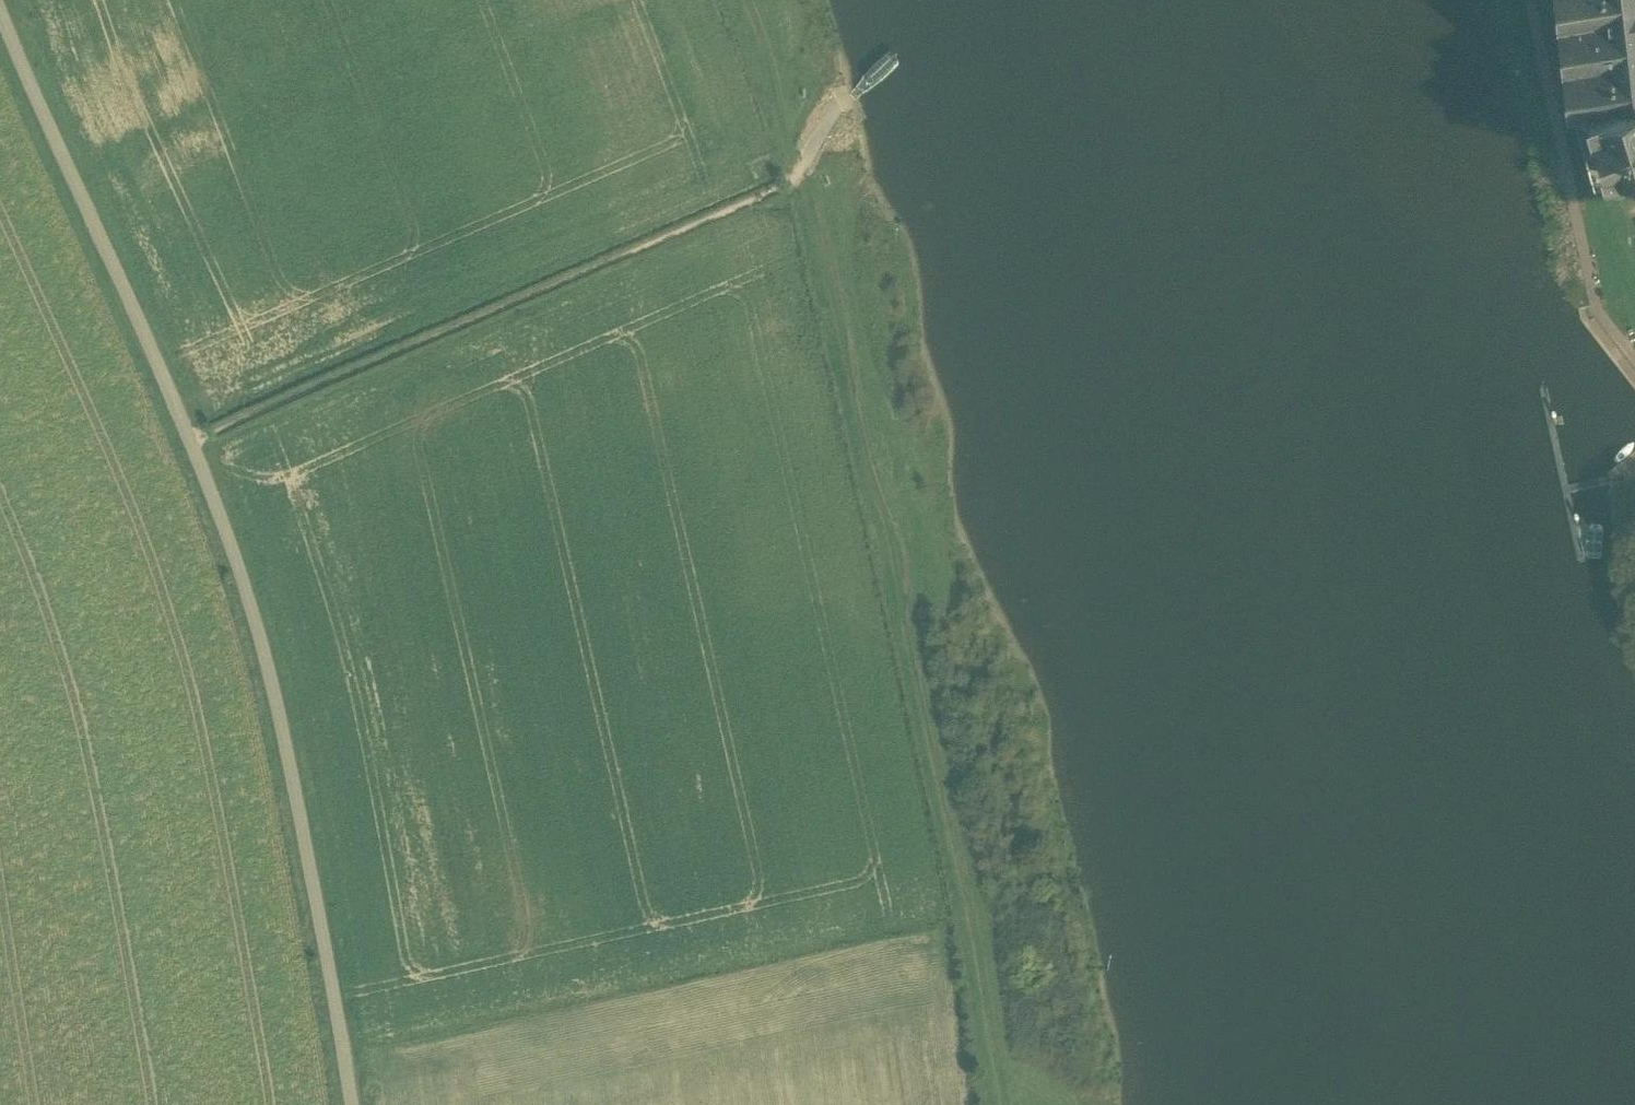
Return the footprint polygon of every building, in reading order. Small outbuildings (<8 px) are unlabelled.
[(1558,48),(1634,40),(1634,0),(1553,0),(1558,48)] [(1561,72),(1563,100),(1569,99),(1634,92),(1634,40),(1558,48),(1561,72)] [(1626,169),(1625,168),(1634,165),(1634,92),(1569,99),(1592,179),(1626,169)]
